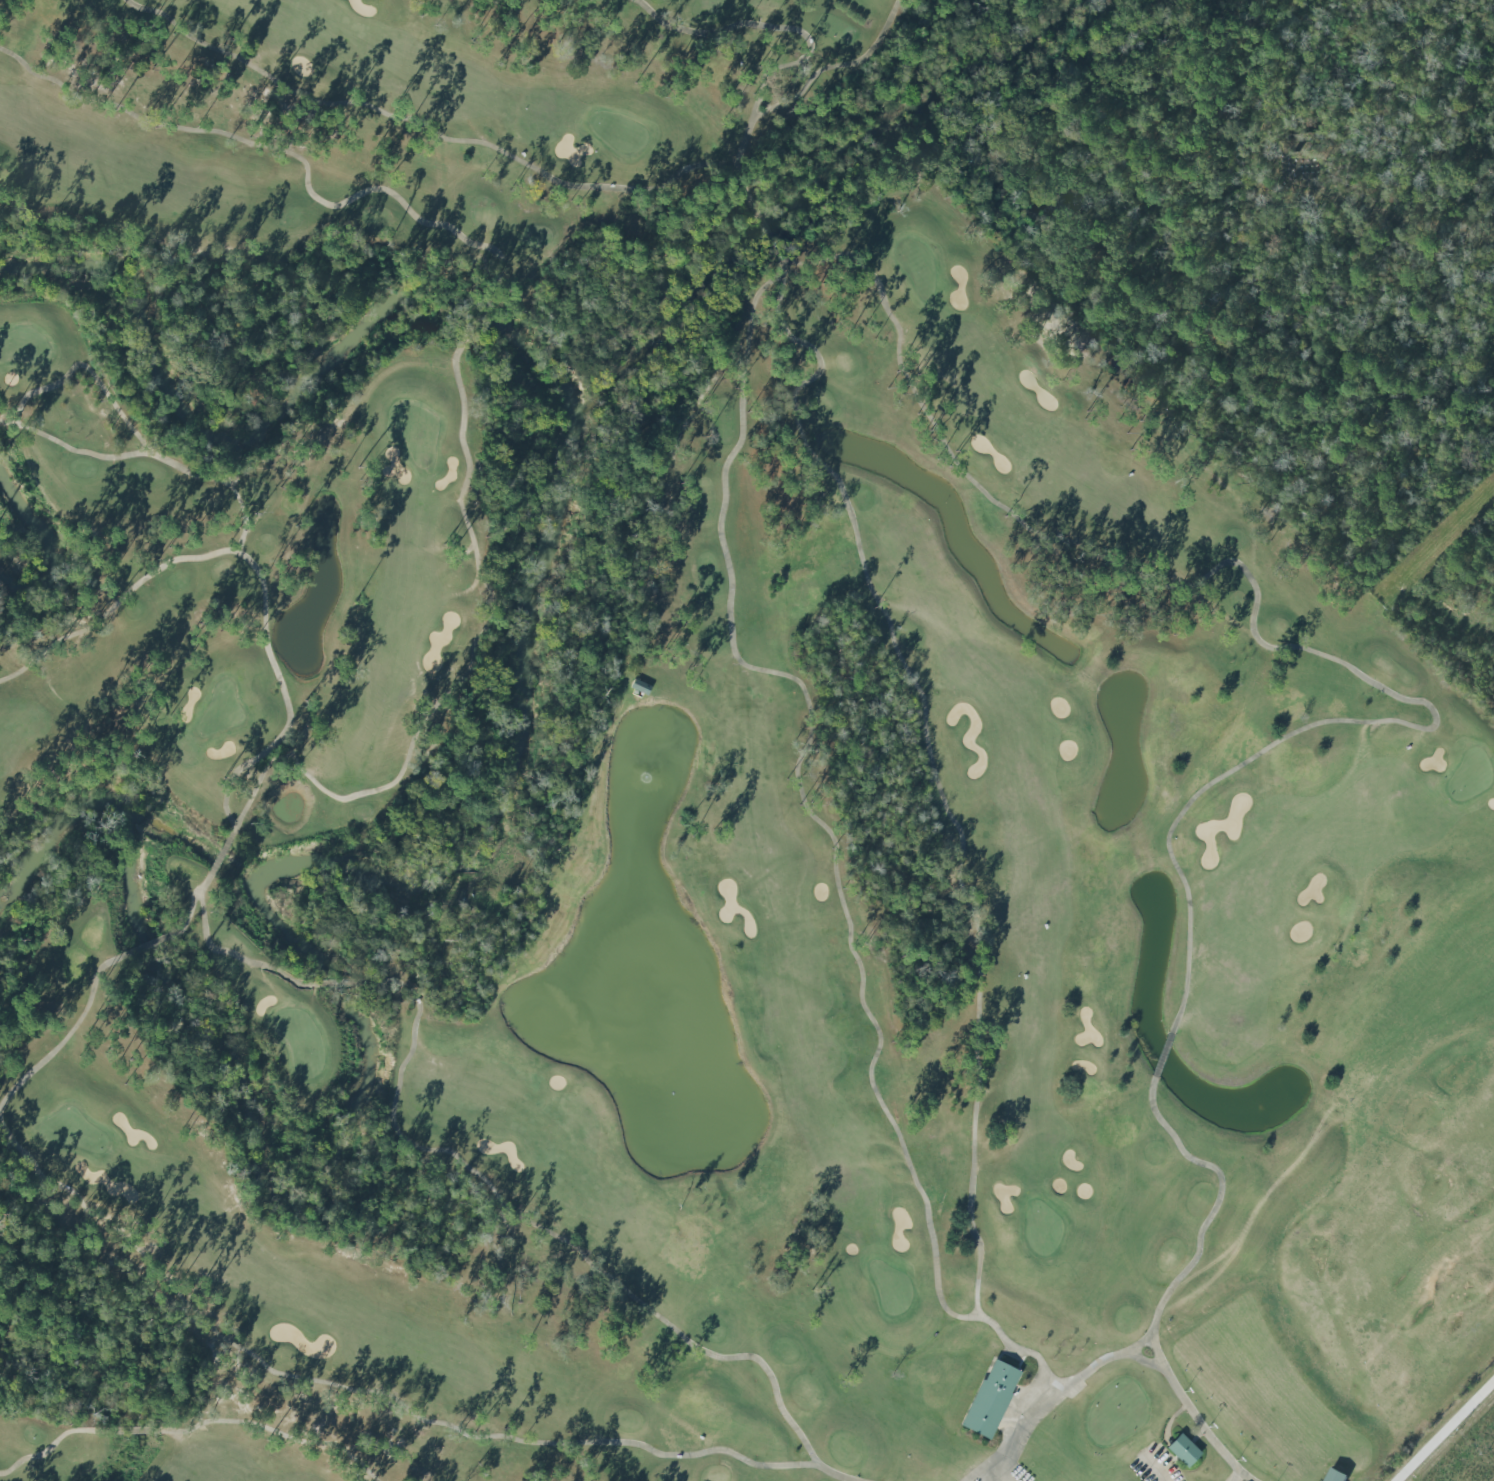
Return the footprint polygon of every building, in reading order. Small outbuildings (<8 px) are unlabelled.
[(631,678),(651,686),(647,696),(627,688),(631,678)] [(958,1424),(995,1358),(1024,1374),(987,1440),(958,1424)] [(1166,1448),(1182,1430),(1205,1450),(1188,1468),(1166,1448)] [(1348,1474),(1345,1480),(1324,1480),(1331,1466),(1348,1474)]
